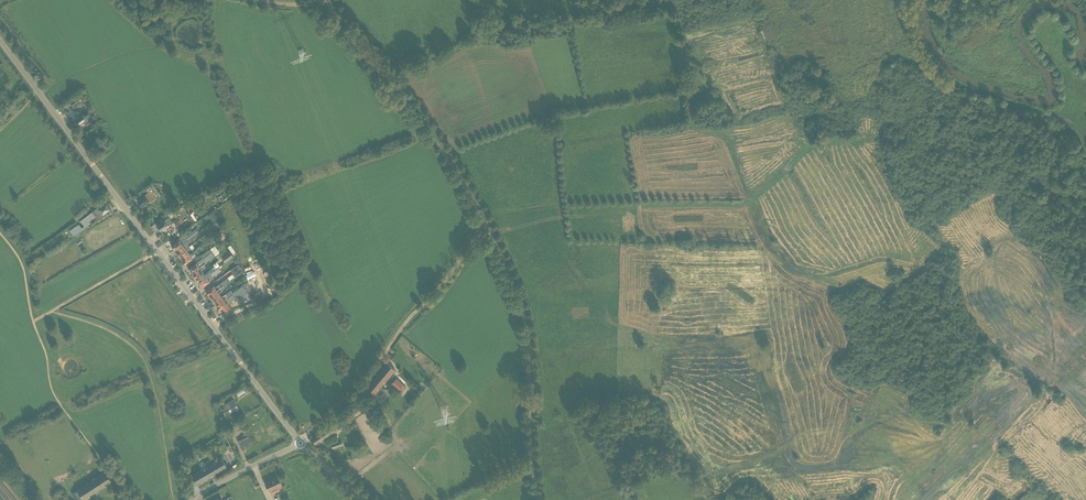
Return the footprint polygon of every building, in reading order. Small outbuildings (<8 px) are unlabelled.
[(77,96),(70,102),(73,107),(76,110),(79,109),(76,105),(81,101),(77,96)] [(91,115),(90,116),(88,113),(88,114),(86,111),(75,119),(79,124),(84,121),(86,124),(86,125),(86,124),(87,125),(94,120),(93,119),(94,119),(93,119),(91,116),(91,115)] [(148,193),(137,201),(141,207),(148,201),(150,203),(156,198),(155,198),(152,194),(154,193),(153,191),(153,190),(151,186),(146,190),(148,193)] [(98,207),(94,211),(97,215),(100,219),(104,216),(103,214),(110,209),(106,203),(99,208),(98,207)] [(183,207),(175,213),(180,220),(188,214),(183,207)] [(95,216),(92,212),(80,221),(84,225),(95,216)] [(157,226),(156,227),(158,229),(159,228),(160,231),(165,227),(170,223),(172,222),(170,220),(168,217),(163,221),(161,223),(157,226)] [(218,218),(213,222),(216,227),(221,223),(218,218)] [(69,230),(74,236),(82,229),(78,224),(69,230)] [(176,242),(171,245),(172,246),(171,246),(173,249),(173,248),(175,250),(186,241),(191,238),(194,235),(192,232),(187,235),(188,236),(184,238),(182,235),(177,238),(179,240),(176,242)] [(210,239),(207,234),(201,238),(204,243),(210,239)] [(186,241),(175,250),(176,252),(175,252),(177,254),(178,254),(178,255),(186,249),(190,246),(188,244),(193,240),(191,238),(186,241)] [(230,245),(228,247),(229,249),(234,255),(237,253),(232,247),(230,245)] [(179,255),(178,256),(180,258),(180,257),(182,259),(193,250),(190,246),(186,249),(178,255),(179,255)] [(193,265),(189,268),(189,269),(190,272),(191,271),(192,273),(203,264),(206,262),(209,260),(210,260),(219,252),(214,246),(211,248),(201,255),(203,258),(196,263),(196,262),(193,265)] [(193,250),(182,259),(183,261),(182,261),(184,263),(185,263),(185,264),(190,260),(193,258),(196,255),(195,253),(193,250)] [(230,252),(222,258),(225,262),(233,256),(230,252)] [(203,264),(192,273),(193,274),(193,275),(195,277),(196,277),(203,272),(201,270),(205,267),(203,264)] [(239,264),(230,270),(233,274),(235,276),(243,270),(239,264)] [(196,278),(195,279),(197,281),(198,280),(199,282),(213,271),(216,269),(214,266),(208,271),(207,269),(203,272),(196,277),(196,278)] [(213,271),(199,282),(200,284),(201,286),(202,286),(203,287),(207,283),(210,281),(214,278),(212,276),(220,270),(218,268),(216,269),(213,271)] [(206,292),(207,294),(208,294),(209,296),(224,285),(226,283),(229,281),(227,278),(219,285),(215,288),(213,285),(210,288),(206,291),(206,292)] [(233,292),(216,305),(218,307),(217,307),(219,310),(219,309),(220,310),(222,308),(225,312),(231,308),(231,307),(230,308),(227,304),(232,300),(232,301),(232,300),(236,297),(238,296),(240,300),(252,290),(247,281),(233,292)] [(224,285),(209,296),(211,297),(210,298),(212,300),(213,300),(220,294),(219,292),(223,290),(225,288),(224,285)] [(213,301),(212,301),(214,304),(215,303),(216,305),(233,292),(231,290),(226,294),(222,297),(220,294),(213,300),(213,301)] [(387,362),(367,386),(375,393),(395,370),(387,362)] [(396,378),(391,384),(398,390),(403,385),(396,378)] [(234,399),(225,404),(229,410),(231,409),(233,411),(239,408),(234,399)] [(369,402),(366,405),(370,412),(374,409),(369,402)] [(344,416),(346,419),(359,409),(356,407),(344,416)] [(382,412),(377,415),(384,424),(388,421),(382,412)] [(312,438),(316,444),(319,441),(320,443),(340,429),(335,421),(312,438)] [(234,422),(227,426),(229,431),(237,427),(234,422)] [(238,441),(242,449),(252,445),(248,436),(238,441)] [(207,466),(200,470),(192,475),(197,484),(227,467),(222,458),(213,463),(211,459),(205,463),(207,466)] [(75,498),(77,499),(83,499),(84,499),(88,499),(91,498),(89,496),(111,481),(105,472),(72,493),(75,498)] [(265,483),(268,488),(269,491),(282,484),(278,477),(265,483)]
